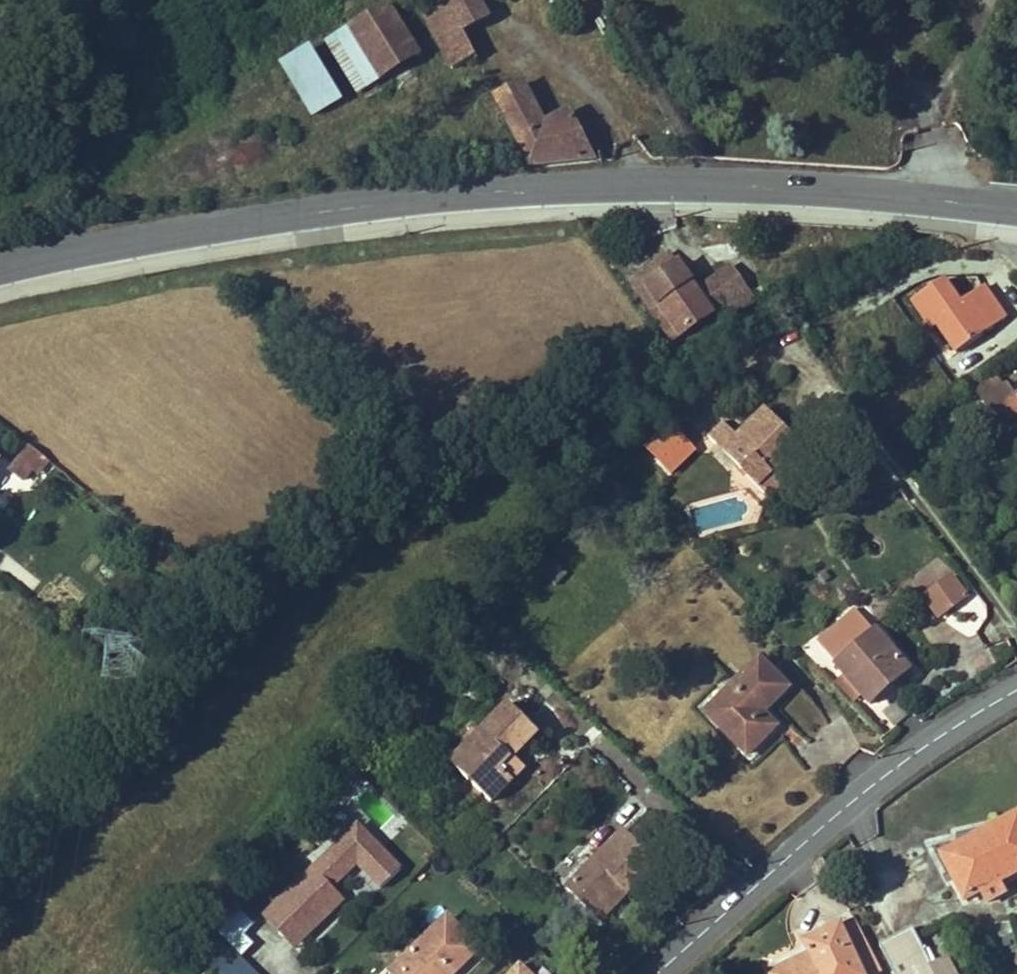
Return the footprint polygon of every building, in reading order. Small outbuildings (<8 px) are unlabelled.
[(463,33),(445,0),(423,0),(417,3),(453,71),(476,59),(463,33)] [(463,33),(489,19),(479,0),(445,0),(463,33)] [(420,57),(389,7),(350,31),(381,81),(420,57)] [(596,24),(609,49),(625,41),(613,16),(596,24)] [(381,81),(350,31),(341,37),(331,42),(329,43),(329,44),(360,93),(381,81)] [(344,101),(313,53),(304,57),(286,68),(317,118),(344,101)] [(595,162),(570,113),(545,126),(524,85),(497,99),(531,167),(547,165),(595,162)] [(757,304),(732,269),(697,292),(671,254),(639,276),(682,338),(725,307),(733,320),(757,304)] [(682,338),(639,276),(632,282),(675,344),(682,338)] [(988,335),(1007,321),(985,291),(962,306),(944,281),(913,303),(935,332),(944,326),(963,352),(988,335)] [(1010,386),(985,402),(1002,427),(1016,417),(1016,396),(1010,386)] [(740,442),(761,423),(770,414),(766,411),(737,438),(740,442)] [(812,458),(810,455),(780,425),(770,414),(761,423),(740,442),(737,438),(725,426),(711,439),(722,452),(742,472),(748,467),(752,473),(747,477),(769,500),(812,458)] [(665,468),(688,446),(670,429),(670,427),(669,428),(647,448),(647,449),(665,468)] [(671,475),(694,453),(688,446),(665,468),(671,475)] [(34,473),(45,459),(44,459),(31,448),(12,472),(26,483),(34,473)] [(42,479),(53,465),(45,459),(34,473),(42,479)] [(0,556),(0,569),(31,593),(41,580),(4,551),(0,556)] [(966,597),(953,577),(938,587),(953,607),(966,597)] [(850,656),(853,653),(858,648),(868,640),(871,638),(867,633),(871,629),(856,612),(822,641),(841,663),(850,656)] [(908,672),(876,635),(873,636),(871,638),(868,640),(858,648),(853,653),(850,656),(841,663),(837,667),(847,678),(860,693),(870,704),(908,672)] [(762,715),(788,688),(760,662),(707,713),(748,755),(776,728),(762,715)] [(860,693),(847,678),(833,690),(847,705),(860,693)] [(511,760),(524,747),(537,733),(538,732),(532,725),(510,705),(483,733),(466,750),(452,764),(492,802),(513,781),(502,770),(511,760)] [(513,781),(523,770),(511,760),(502,770),(513,781)] [(987,831),(990,838),(955,856),(962,871),(953,876),(966,900),(983,892),(988,903),(1005,894),(999,883),(1016,874),(1016,816),(987,831)] [(404,866),(359,819),(262,911),(296,946),(346,900),(336,885),(359,864),(381,890),(404,866)] [(962,871),(955,856),(990,838),(987,831),(943,854),(943,856),(953,876),(962,871)] [(656,864),(624,832),(593,864),(568,890),(594,916),(622,889),(627,893),(656,864)] [(476,949),(477,948),(447,918),(423,942),(427,946),(417,955),(413,951),(390,973),(455,973),(453,972),(476,949)] [(856,922),(842,928),(864,973),(878,973),(881,973),(856,922)] [(842,928),(807,944),(812,957),(776,973),(864,973),(842,928)] [(914,931),(880,948),(894,973),(937,973),(914,931)] [(217,937),(214,942),(202,960),(217,973),(255,973),(217,937)] [(417,955),(427,946),(423,942),(413,951),(417,955)] [(505,973),(535,973),(519,959),(505,973)]
